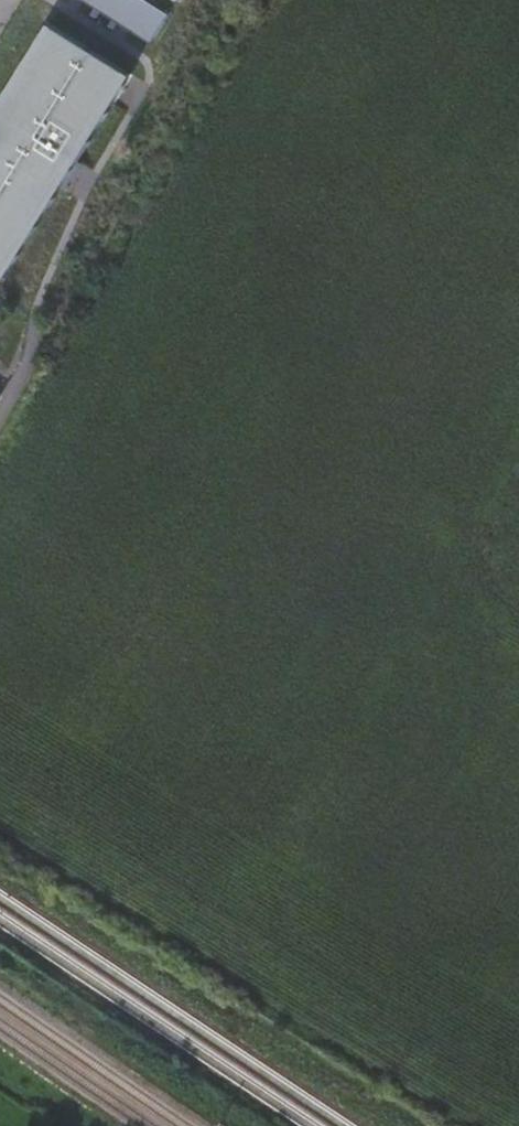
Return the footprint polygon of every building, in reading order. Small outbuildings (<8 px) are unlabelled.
[(144,0),(87,0),(151,41),(168,16),(144,0)] [(4,281),(131,73),(48,23),(0,99),(0,279),(4,281)]
